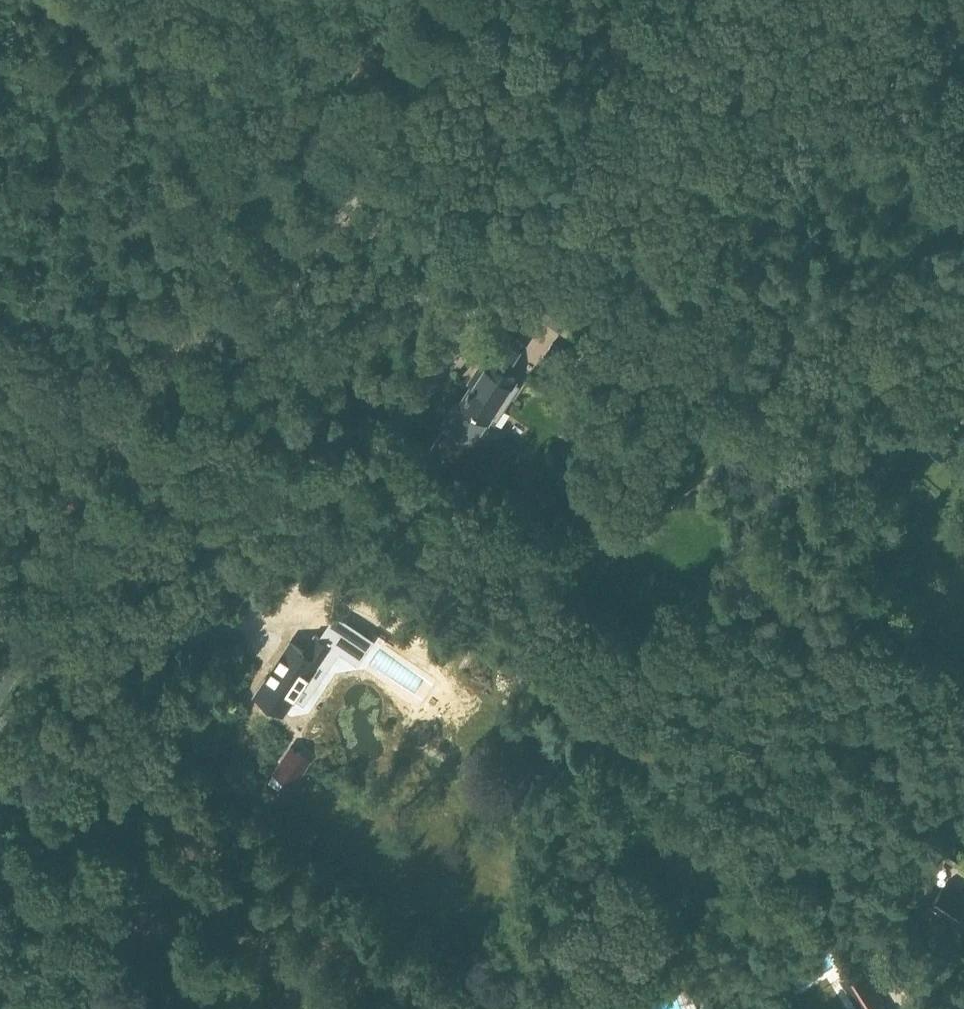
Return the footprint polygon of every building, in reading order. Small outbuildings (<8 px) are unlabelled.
[(524,307),(560,332),(572,315),(536,290),(524,307)] [(458,401),(443,424),(457,433),(459,435),(462,435),(464,436),(466,436),(469,436),(471,436),(474,435),(476,434),(478,433),(480,431),(482,429),(483,428),(488,421),(515,378),(505,372),(524,343),(508,332),(461,403),(458,401)] [(541,361),(565,376),(577,358),(553,342),(541,361)] [(290,644),(257,695),(283,712),(284,713),(293,699),(317,663),(321,665),(333,647),(319,639),(315,636),(304,653),(290,644)] [(311,760),(290,746),(272,773),(294,787),(311,760)] [(943,887),(932,905),(963,925),(963,900),(943,887)] [(819,987),(837,979),(830,964),(813,972),(819,987)] [(875,995),(877,993),(858,965),(838,978),(858,1008),(884,1008),(875,995)] [(796,1001),(819,993),(813,974),(790,982),(796,1001)] [(680,995),(651,1008),(686,1008),(680,995)]
